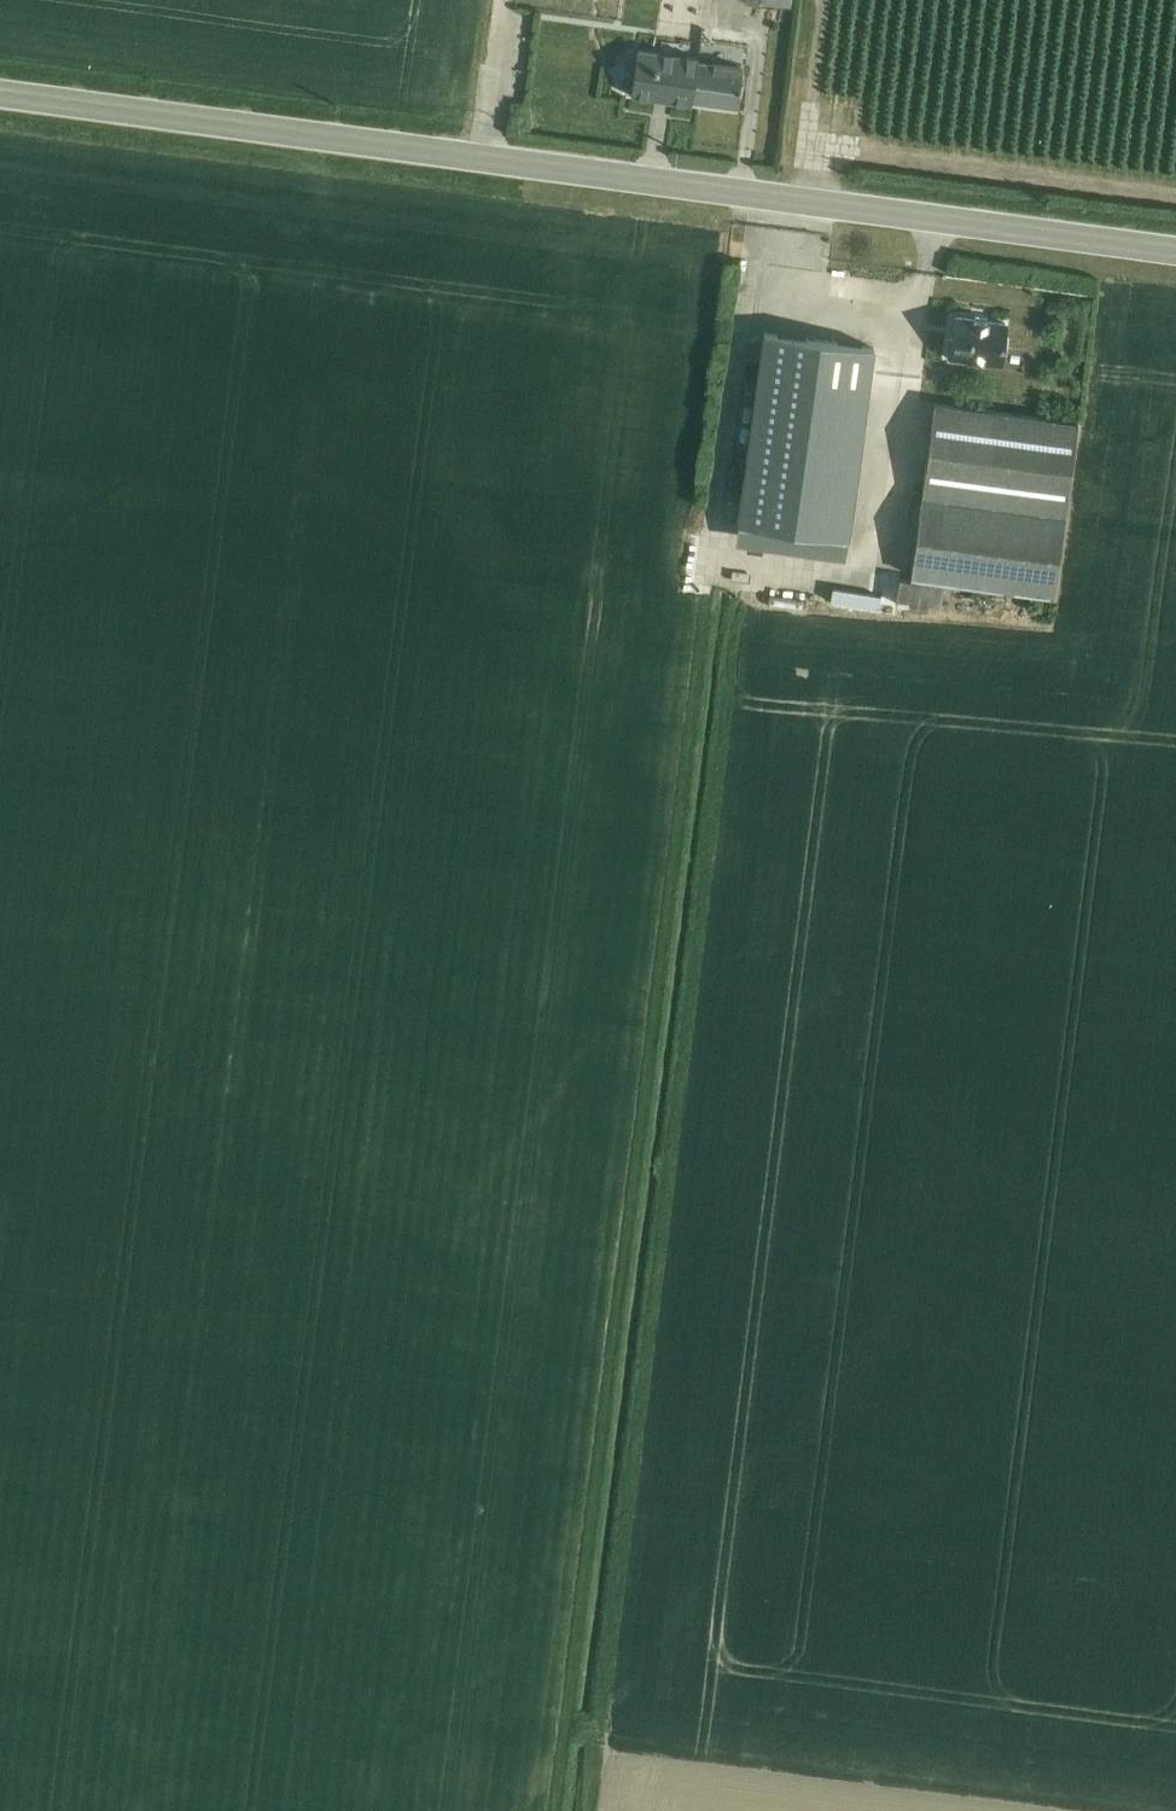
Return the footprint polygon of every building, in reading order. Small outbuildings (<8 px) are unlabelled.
[(638,49),(630,96),(691,105),(691,102),(736,109),(742,69),(697,62),(698,58),(638,49)] [(955,317),(949,359),(1002,365),(1003,353),(1006,353),(1009,335),(1004,335),(1005,324),(987,321),(988,316),(974,314),(973,319),(955,317)] [(738,525),(736,544),(844,558),(846,539),(851,540),(874,348),(764,333),(737,525),(738,525)] [(934,404),(911,578),(1054,597),(1077,423),(934,404)] [(900,579),(896,604),(940,610),(943,585),(900,579)]
